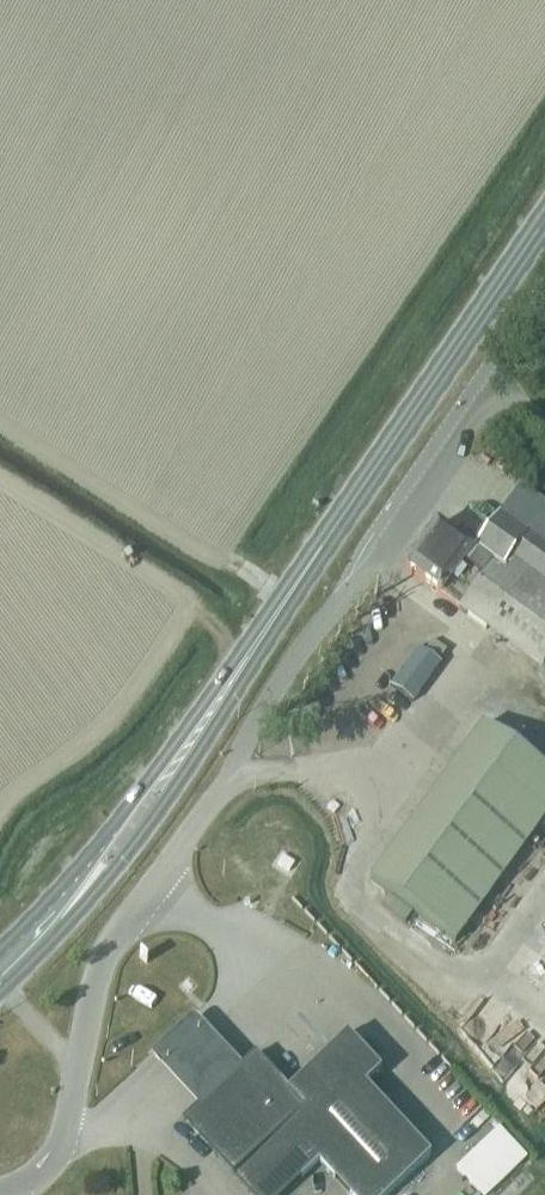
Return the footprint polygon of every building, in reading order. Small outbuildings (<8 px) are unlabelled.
[(544,671),(544,507),(521,491),(501,518),(497,515),(471,551),(434,526),(401,570),(529,660),(544,671)] [(438,662),(446,651),(431,640),(423,652),(438,662)] [(413,704),(441,664),(438,662),(423,652),(416,647),(388,686),(413,704)] [(369,881),(454,943),(544,818),(544,773),(482,726),(369,881)] [(364,1086),(382,1070),(349,1034),(351,1032),(350,1031),(287,1090),(255,1056),(258,1053),(257,1052),(182,1122),(250,1194),(282,1194),(317,1162),(348,1194),(388,1194),(429,1157),(364,1086)] [(158,1074),(205,1122),(246,1082),(199,1034),(158,1074)] [(457,1167),(484,1194),(490,1194),(531,1156),(502,1125),(457,1167)]
